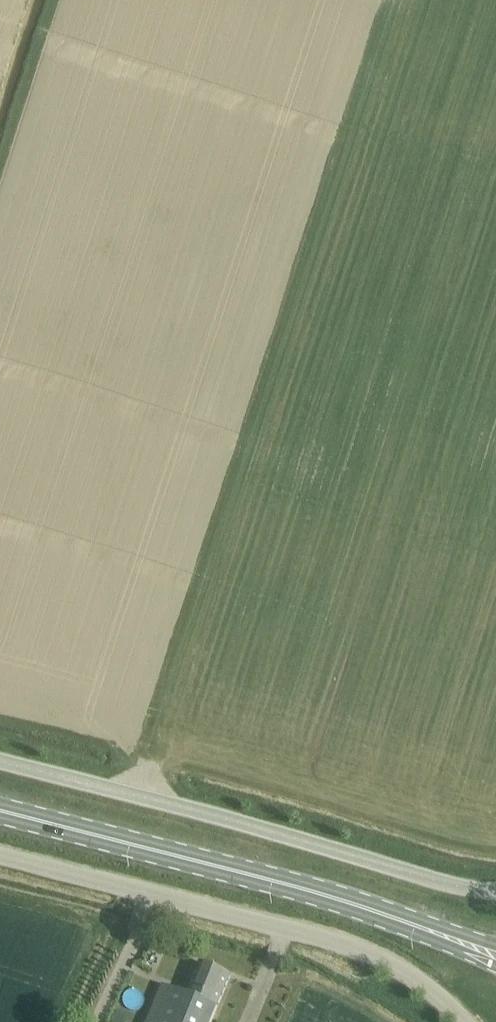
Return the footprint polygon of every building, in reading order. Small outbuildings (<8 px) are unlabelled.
[(149,1021),(211,1021),(230,976),(200,964),(187,995),(164,986),(156,1004),(149,1021)]
